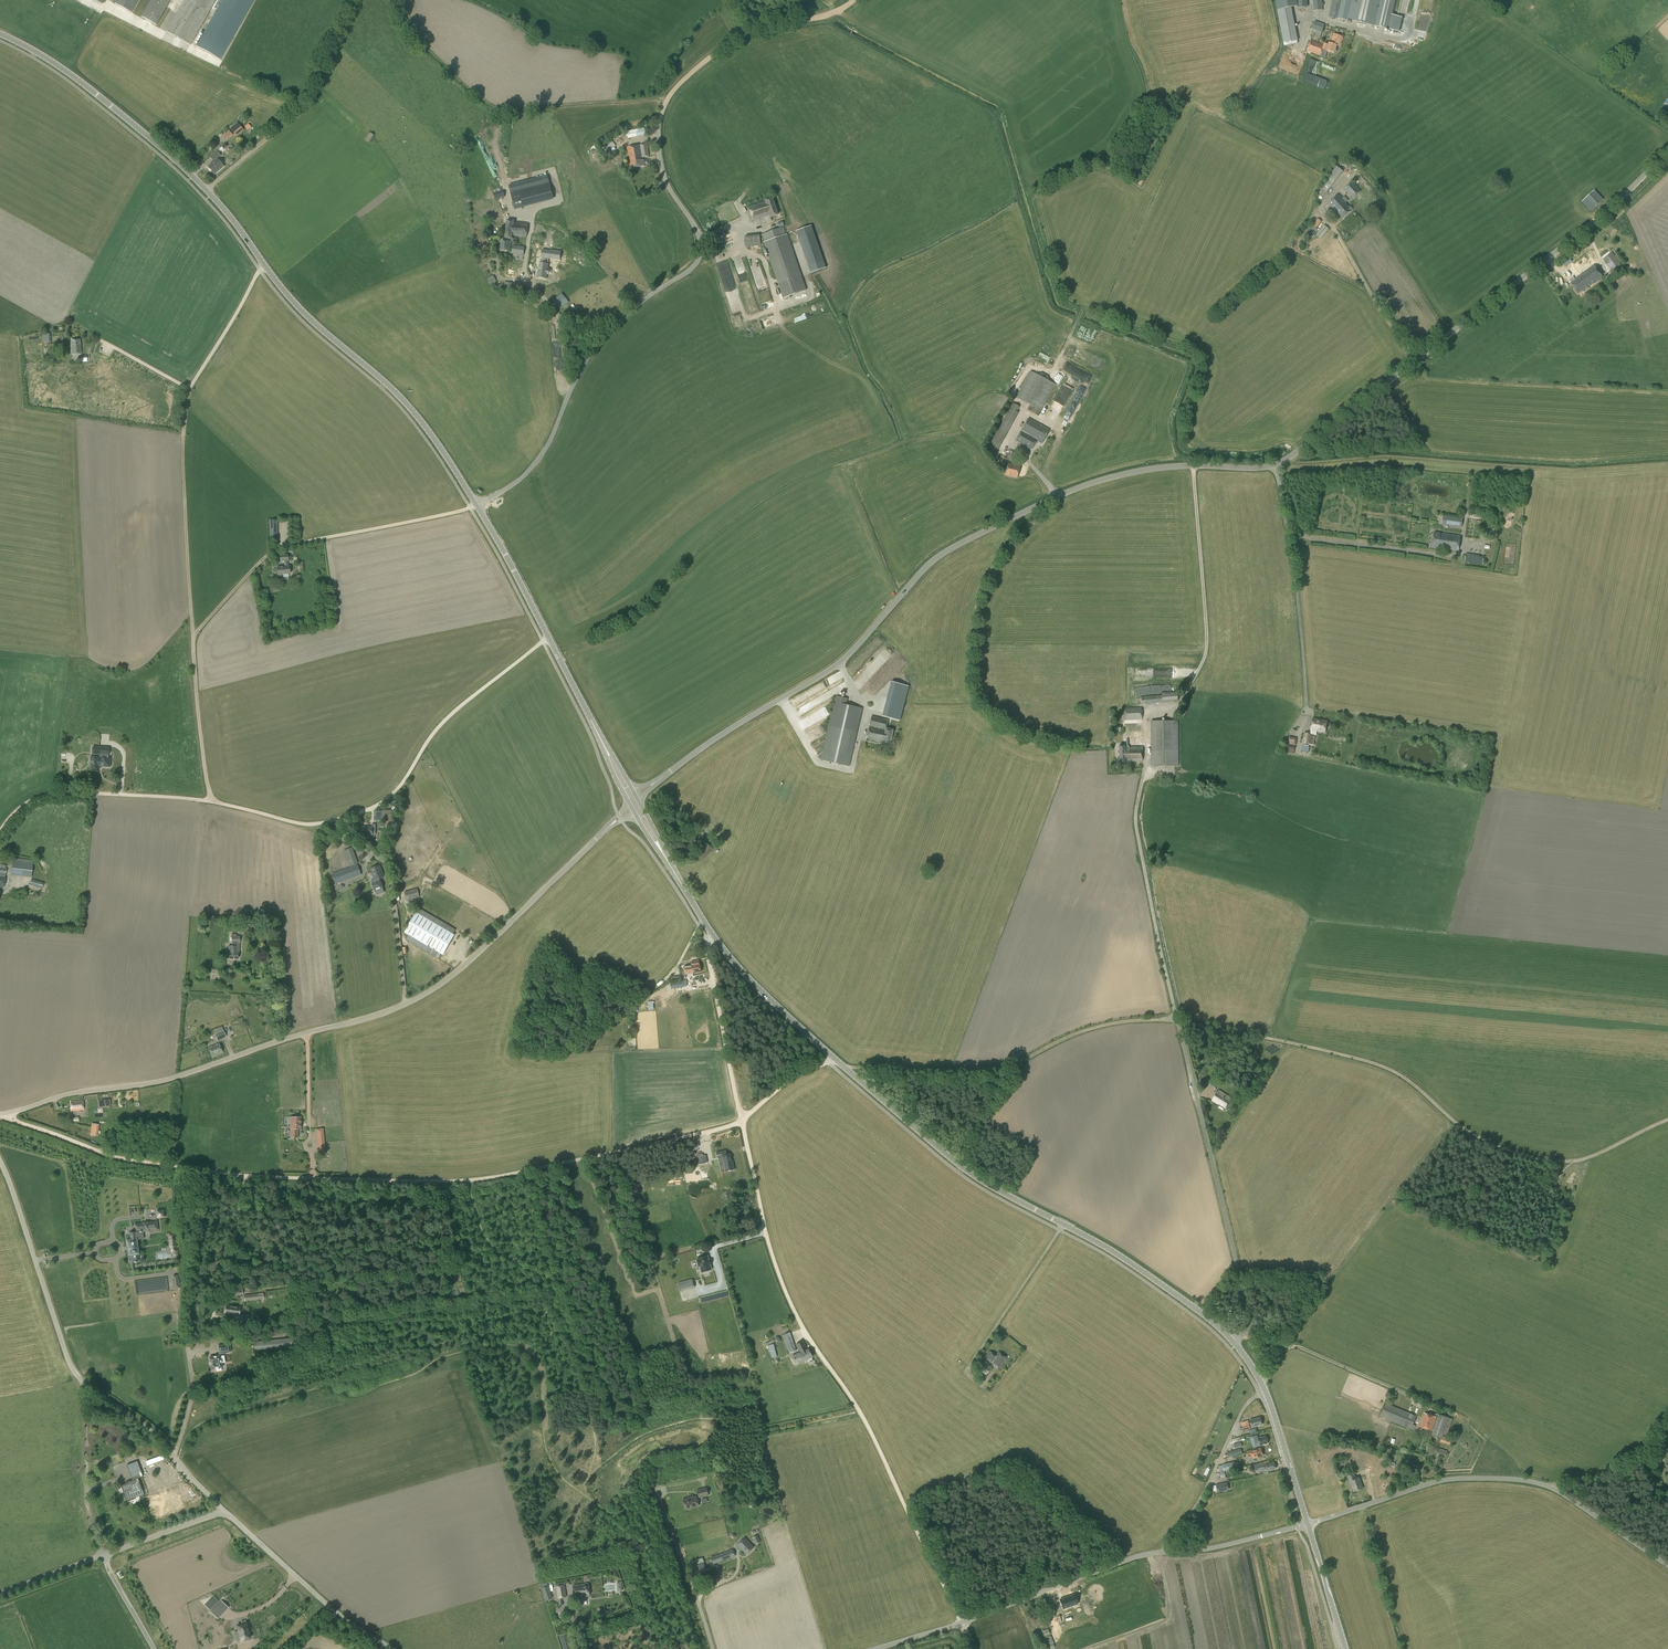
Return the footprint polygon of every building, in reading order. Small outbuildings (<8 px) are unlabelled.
[(139,0),(117,0),(114,4),(131,13),(139,0)] [(170,0),(151,0),(141,17),(156,26),(170,0)] [(166,32),(190,46),(216,0),(184,0),(166,32)] [(254,0),(222,0),(196,46),(220,60),(254,0)] [(1291,8),(1297,7),(1296,0),(1276,0),(1278,10),(1291,8)] [(1308,7),(1307,0),(1298,0),(1299,8),(1308,7)] [(1321,0),(1313,0),(1314,11),(1322,11),(1321,0)] [(1329,16),(1389,30),(1389,29),(1392,14),(1395,0),(1332,0),(1329,16)] [(1402,17),(1392,14),(1389,29),(1399,32),(1402,17)] [(1322,32),(1325,25),(1315,21),(1312,29),(1322,32)] [(1295,30),(1282,32),(1284,43),(1297,41),(1295,30)] [(1340,47),(1343,37),(1334,34),(1331,43),(1329,43),(1328,45),(1325,44),(1325,45),(1311,40),(1308,51),(1321,55),(1320,56),(1325,57),(1328,51),(1334,53),(1337,46),(1340,47)] [(236,137),(243,131),(237,123),(229,129),(236,137)] [(628,138),(645,135),(644,128),(626,131),(628,138)] [(369,142),(373,135),(369,132),(364,139),(369,142)] [(606,153),(615,146),(611,140),(599,148),(601,152),(604,150),(606,153)] [(643,160),(642,157),(649,156),(647,144),(627,147),(630,168),(645,166),(644,160),(643,160)] [(214,174),(223,166),(217,159),(221,156),(217,151),(210,157),(213,161),(211,164),(212,165),(208,168),(214,174)] [(1357,176),(1365,187),(1373,181),(1365,170),(1357,176)] [(510,193),(514,210),(527,206),(526,202),(552,195),(547,175),(533,179),(534,186),(510,193)] [(1335,182),(1328,177),(1316,193),(1322,198),(1335,182)] [(1353,199),(1361,191),(1352,181),(1344,189),(1353,199)] [(501,191),(500,188),(492,190),(495,199),(505,197),(503,190),(501,191)] [(1591,211),(1603,199),(1594,190),(1582,202),(1591,211)] [(1346,204),(1346,203),(1338,194),(1328,203),(1335,211),(1336,211),(1343,218),(1352,211),(1351,210),(1353,209),(1350,206),(1349,207),(1346,204)] [(770,217),(778,215),(773,198),(764,201),(765,201),(749,207),(753,221),(769,215),(770,217)] [(1312,236),(1317,229),(1317,228),(1322,222),(1317,218),(1307,232),(1312,236)] [(502,241),(500,250),(508,251),(509,247),(510,247),(511,242),(513,243),(514,239),(512,238),(512,235),(526,237),(528,223),(514,222),(514,220),(507,219),(505,238),(506,238),(505,241),(502,241)] [(1321,239),(1329,229),(1324,225),(1316,236),(1321,239)] [(805,290),(784,227),(761,235),(762,236),(763,236),(784,298),(805,290)] [(746,247),(761,245),(759,234),(745,236),(746,247)] [(524,247),(512,245),(511,254),(523,255),(524,247)] [(553,248),(541,248),(541,255),(543,255),(542,261),(540,261),(539,270),(538,277),(548,277),(549,272),(551,273),(551,267),(549,267),(549,256),(561,257),(562,247),(553,247),(553,248)] [(1612,273),(1622,266),(1612,252),(1603,259),(1612,273)] [(1571,269),(1577,277),(1595,264),(1589,256),(1571,269)] [(1595,266),(1570,283),(1578,294),(1587,287),(1588,288),(1603,277),(1595,266)] [(562,293),(553,300),(559,309),(568,302),(562,293)] [(71,354),(81,354),(80,340),(71,340),(71,354)] [(63,343),(51,344),(47,344),(47,348),(43,348),(44,354),(64,352),(63,343)] [(1038,416),(1055,385),(1031,371),(1016,397),(1030,405),(1027,410),(1038,416)] [(1068,381),(1060,399),(1068,402),(1075,386),(1072,385),(1072,383),(1068,381)] [(1076,413),(1087,385),(1082,384),(1071,411),(1076,413)] [(995,454),(1000,446),(1018,412),(1017,412),(1020,407),(1013,403),(992,442),(987,450),(995,454)] [(1042,444),(1049,430),(1028,418),(1021,431),(1016,440),(1031,449),(1036,441),(1042,444)] [(1015,460),(1017,453),(1008,450),(1006,458),(1015,460)] [(1017,478),(1020,466),(1008,463),(1005,475),(1017,478)] [(1462,527),(1463,518),(1443,516),(1442,525),(1462,527)] [(269,537),(277,537),(277,520),(269,520),(269,537)] [(1458,551),(1460,536),(1434,532),(1432,548),(1437,549),(1437,548),(1458,551)] [(1468,537),(1461,538),(1464,549),(1470,547),(1468,537)] [(284,567),(277,567),(278,577),(282,576),(282,575),(290,574),(289,566),(288,566),(288,561),(289,561),(288,554),(279,555),(280,562),(284,561),(284,567)] [(1483,564),(1484,556),(1466,554),(1465,562),(1483,564)] [(854,670),(857,672),(862,666),(859,663),(854,670)] [(900,721),(909,686),(891,681),(882,716),(900,721)] [(1135,704),(1177,701),(1177,692),(1161,693),(1161,696),(1135,698),(1135,704)] [(848,766),(862,708),(847,704),(848,699),(836,696),(821,760),(848,766)] [(824,717),(831,713),(827,706),(818,711),(821,715),(822,714),(824,717)] [(1125,720),(1142,719),(1141,708),(1124,708),(1125,720)] [(886,728),(888,719),(872,716),(866,739),(883,743),(882,744),(889,745),(893,730),(886,728)] [(1327,720),(1312,718),(1310,730),(1317,731),(1325,733),(1327,720)] [(1151,766),(1178,766),(1178,721),(1151,721),(1151,766)] [(1119,763),(1125,763),(1125,761),(1142,761),(1141,723),(1125,723),(1126,745),(1119,746),(1119,763)] [(1314,745),(1316,736),(1312,736),(1312,734),(1304,733),(1303,743),(1314,745)] [(1296,745),(1297,739),(1296,738),(1289,737),(1288,737),(1287,744),(1296,745)] [(1294,754),(1295,746),(1287,744),(1285,753),(1294,754)] [(108,755),(109,748),(92,747),(92,754),(94,754),(94,757),(90,757),(90,769),(99,769),(99,766),(109,767),(110,758),(105,758),(105,755),(108,755)] [(361,836),(372,835),(373,835),(373,833),(376,832),(376,823),(372,824),(372,827),(361,827),(361,836)] [(713,849),(713,848),(706,842),(693,855),(700,862),(713,849)] [(350,866),(358,863),(352,848),(344,851),(350,866)] [(1169,854),(1159,853),(1158,860),(1162,860),(1161,864),(1167,865),(1168,861),(1169,854)] [(31,877),(33,867),(26,866),(26,863),(12,861),(11,875),(31,877)] [(336,884),(361,875),(358,864),(332,874),(336,884)] [(384,877),(380,865),(370,869),(374,880),(371,881),(376,895),(384,892),(379,879),(384,877)] [(42,888),(44,883),(32,879),(30,885),(42,888)] [(406,900),(419,897),(417,889),(404,892),(406,900)] [(455,929),(419,908),(413,918),(410,916),(409,919),(412,921),(409,924),(406,923),(405,925),(408,927),(405,932),(443,955),(454,935),(452,934),(455,929)] [(248,934),(249,925),(245,924),(245,926),(242,926),(242,928),(240,928),(240,934),(248,934)] [(240,943),(240,936),(236,936),(236,934),(232,934),(231,935),(232,935),(232,942),(232,946),(229,946),(228,954),(227,954),(226,955),(226,957),(227,958),(228,958),(238,959),(238,943),(240,943)] [(684,971),(681,971),(682,977),(685,976),(685,975),(701,972),(700,963),(699,963),(698,960),(691,962),(691,965),(683,967),(684,971)] [(667,984),(664,986),(664,991),(687,986),(686,980),(667,984)] [(217,1040),(226,1037),(223,1030),(215,1034),(217,1040)] [(212,1057),(223,1052),(218,1043),(208,1047),(212,1057)] [(1214,1089),(1218,1083),(1211,1078),(1207,1084),(1214,1089)] [(1225,1108),(1232,1098),(1219,1090),(1212,1100),(1225,1108)] [(71,1111),(84,1110),(83,1100),(70,1101),(71,1111)] [(301,1129),(301,1117),(290,1117),(290,1118),(289,1118),(289,1122),(290,1122),(290,1138),(298,1138),(298,1129),(301,1129)] [(91,1123),(89,1135),(97,1136),(99,1125),(91,1123)] [(319,1155),(325,1154),(323,1128),(316,1129),(319,1155)] [(726,1154),(725,1150),(716,1152),(717,1157),(722,1156),(726,1171),(734,1169),(733,1164),(732,1165),(731,1161),(729,1154),(726,1154)] [(696,1165),(707,1162),(706,1155),(695,1157),(696,1165)] [(706,1167),(699,1169),(702,1181),(709,1179),(706,1167)] [(158,1229),(157,1221),(134,1224),(135,1231),(129,1232),(130,1239),(126,1240),(127,1245),(128,1245),(129,1255),(131,1254),(132,1262),(138,1261),(137,1254),(138,1254),(136,1239),(139,1239),(138,1231),(158,1229)] [(709,1260),(708,1255),(698,1258),(698,1259),(697,1259),(699,1266),(700,1266),(702,1272),(711,1269),(710,1264),(709,1260)] [(173,1280),(172,1280),(173,1289),(180,1288),(179,1279),(178,1279),(178,1275),(173,1276),(173,1280)] [(681,1291),(694,1288),(692,1279),(679,1282),(681,1291)] [(248,1321),(249,1315),(239,1314),(240,1307),(226,1305),(225,1313),(236,1315),(235,1320),(248,1321)] [(796,1351),(790,1332),(784,1334),(782,1335),(787,1350),(789,1350),(790,1353),(796,1351)] [(254,1351),(297,1347),(296,1337),(253,1341),(254,1351)] [(808,1350),(802,1340),(796,1344),(800,1352),(792,1356),(795,1362),(802,1359),(804,1362),(812,1357),(813,1356),(809,1349),(808,1350)] [(230,1342),(218,1344),(219,1352),(232,1350),(230,1342)] [(996,1355),(990,1351),(985,1357),(1000,1367),(1007,1357),(998,1352),(996,1355)] [(208,1357),(211,1370),(216,1369),(216,1371),(222,1370),(221,1368),(222,1368),(221,1363),(225,1362),(224,1355),(220,1356),(220,1355),(208,1357)] [(986,1375),(991,1369),(987,1366),(989,1363),(986,1361),(980,1370),(986,1375)] [(982,1381),(985,1376),(974,1369),(971,1373),(982,1381)] [(1411,1428),(1416,1416),(1386,1404),(1381,1416),(1411,1428)] [(1432,1431),(1436,1417),(1424,1413),(1420,1427),(1432,1431)] [(1447,1435),(1452,1419),(1438,1414),(1432,1435),(1442,1438),(1441,1441),(1451,1445),(1453,1439),(1443,1436),(1443,1434),(1447,1435)] [(1252,1427),(1263,1424),(1260,1417),(1250,1420),(1252,1427)] [(119,1426),(106,1426),(105,1439),(113,1439),(113,1443),(119,1443),(119,1426)] [(1268,1443),(1266,1436),(1261,1437),(1255,1438),(1256,1442),(1259,1441),(1260,1445),(1268,1443)] [(1250,1461),(1254,1460),(1254,1458),(1263,1455),(1261,1448),(1257,1449),(1248,1452),(1249,1457),(1250,1461)] [(1446,1456),(1447,1451),(1438,1448),(1437,1453),(1446,1456)] [(1228,1457),(1239,1454),(1238,1449),(1227,1452),(1228,1457)] [(132,1480),(127,1482),(127,1483),(120,1485),(127,1502),(135,1498),(135,1497),(144,1494),(138,1478),(143,1476),(137,1461),(127,1465),(132,1480)] [(1224,1471),(1236,1468),(1234,1462),(1223,1464),(1224,1471)] [(1275,1468),(1274,1462),(1264,1465),(1263,1462),(1253,1465),(1254,1470),(1255,1471),(1259,1470),(1259,1471),(1265,1469),(1264,1467),(1266,1466),(1268,1471),(1275,1468)] [(1356,1478),(1354,1473),(1348,1476),(1350,1481),(1351,1481),(1354,1491),(1363,1488),(1359,1477),(1356,1478)] [(1218,1492),(1229,1490),(1227,1482),(1216,1485),(1218,1492)] [(181,1486),(146,1496),(153,1519),(187,1509),(181,1486)] [(699,1497),(708,1494),(706,1487),(697,1490),(699,1497)] [(686,1509),(699,1505),(696,1496),(683,1500),(686,1509)] [(746,1554),(753,1547),(745,1538),(736,1546),(737,1547),(740,1550),(742,1549),(746,1554)] [(713,1564),(735,1556),(733,1549),(711,1557),(713,1564)] [(693,1574),(706,1570),(704,1563),(691,1567),(693,1574)] [(553,1597),(549,1581),(543,1582),(544,1587),(543,1587),(546,1599),(553,1597)] [(575,1598),(590,1596),(588,1583),(573,1585),(575,1598)] [(558,1598),(566,1597),(564,1585),(556,1586),(558,1598)] [(1078,1603),(1075,1595),(1069,1597),(1070,1598),(1066,1599),(1066,1597),(1060,1599),(1064,1609),(1073,1605),(1072,1604),(1078,1603)] [(621,1596),(598,1598),(599,1610),(605,1609),(605,1603),(621,1602),(621,1596)] [(213,1609),(210,1612),(217,1619),(221,1615),(213,1609)] [(237,1625),(241,1640),(250,1637),(246,1623),(245,1620),(241,1621),(242,1624),(237,1625)]
